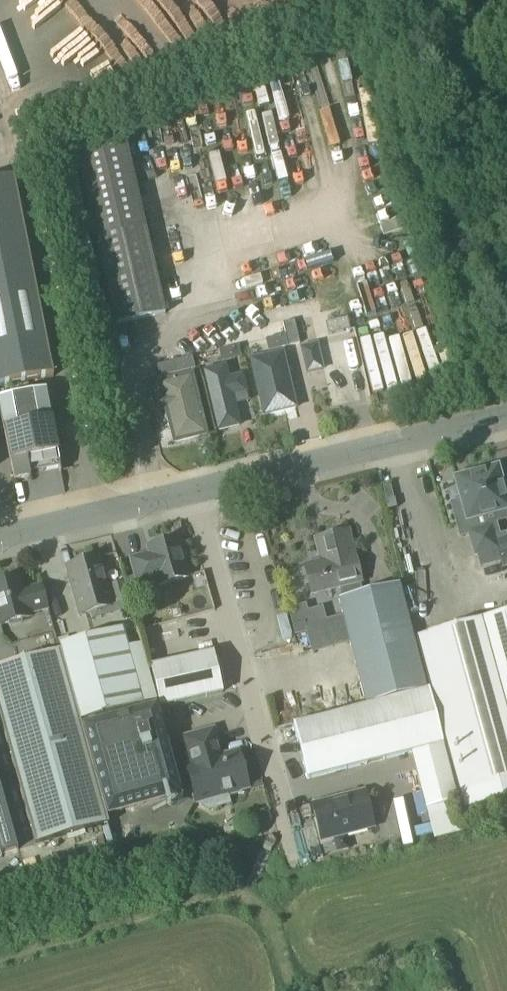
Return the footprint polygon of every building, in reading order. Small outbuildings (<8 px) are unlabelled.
[(129,119),(119,122),(126,144),(136,141),(129,119)] [(124,139),(75,150),(116,326),(165,315),(124,139)] [(365,191),(388,184),(384,172),(361,179),(365,191)] [(0,183),(0,387),(53,376),(13,180),(0,183)] [(339,305),(319,311),(322,322),(342,317),(339,305)] [(346,319),(325,324),(327,336),(349,331),(346,319)] [(294,320),(282,323),(285,336),(286,340),(287,347),(299,344),(294,320)] [(285,336),(265,341),(268,352),(287,348),(285,336)] [(238,347),(218,352),(221,364),(240,359),(238,347)] [(282,354),(250,361),(263,417),(295,409),(282,354)] [(191,358),(156,367),(159,378),(194,370),(191,358)] [(290,378),(302,375),(298,359),(286,362),(290,378)] [(227,367),(203,373),(218,436),(242,430),(235,400),(249,396),(244,376),(230,380),(227,367)] [(162,401),(153,403),(156,417),(165,415),(174,449),(210,440),(194,376),(158,384),(162,401)] [(0,401),(0,413),(10,465),(14,482),(29,479),(26,462),(34,460),(37,474),(60,470),(45,393),(0,401)] [(233,439),(218,444),(222,456),(237,451),(233,439)] [(449,503),(459,541),(469,539),(468,534),(491,527),(497,550),(503,574),(506,573),(506,536),(502,537),(499,526),(506,524),(506,512),(506,511),(506,506),(497,468),(454,479),(460,500),(449,503)] [(491,527),(468,534),(469,539),(474,557),(497,550),(491,527)] [(320,564),(303,568),(310,596),(338,589),(339,592),(337,592),(363,698),(424,683),(401,586),(362,596),(359,584),(360,583),(348,532),(314,540),(320,564)] [(149,556),(130,561),(138,591),(140,591),(140,594),(159,589),(158,588),(186,580),(175,542),(148,549),(149,556)] [(98,560),(65,569),(79,617),(114,608),(113,606),(128,601),(124,587),(107,592),(98,560)] [(0,583),(0,627),(9,625),(9,629),(11,630),(22,626),(23,626),(23,625),(22,621),(29,619),(28,615),(48,610),(41,587),(22,592),(18,579),(0,583)] [(58,605),(48,608),(53,624),(63,621),(58,605)] [(426,636),(469,794),(506,784),(506,614),(426,636)] [(126,648),(113,652),(108,634),(59,647),(61,652),(60,652),(79,723),(142,705),(126,648)] [(79,723),(60,652),(0,669),(0,722),(34,846),(107,825),(79,723)] [(213,655),(150,669),(159,709),(222,695),(213,655)] [(428,693),(292,727),(306,781),(411,755),(428,822),(456,815),(453,805),(456,804),(428,693)] [(154,711),(85,731),(109,815),(178,796),(154,711)] [(211,734),(186,741),(194,768),(187,769),(196,800),(225,792),(226,795),(229,797),(238,794),(240,791),(239,789),(246,787),(238,756),(226,759),(224,763),(217,759),(214,750),(216,750),(211,734)] [(1,851),(2,855),(19,850),(0,782),(0,851),(1,851)] [(366,792),(311,806),(322,845),(377,831),(366,792)] [(123,827),(144,823),(143,812),(121,816),(123,827)]
